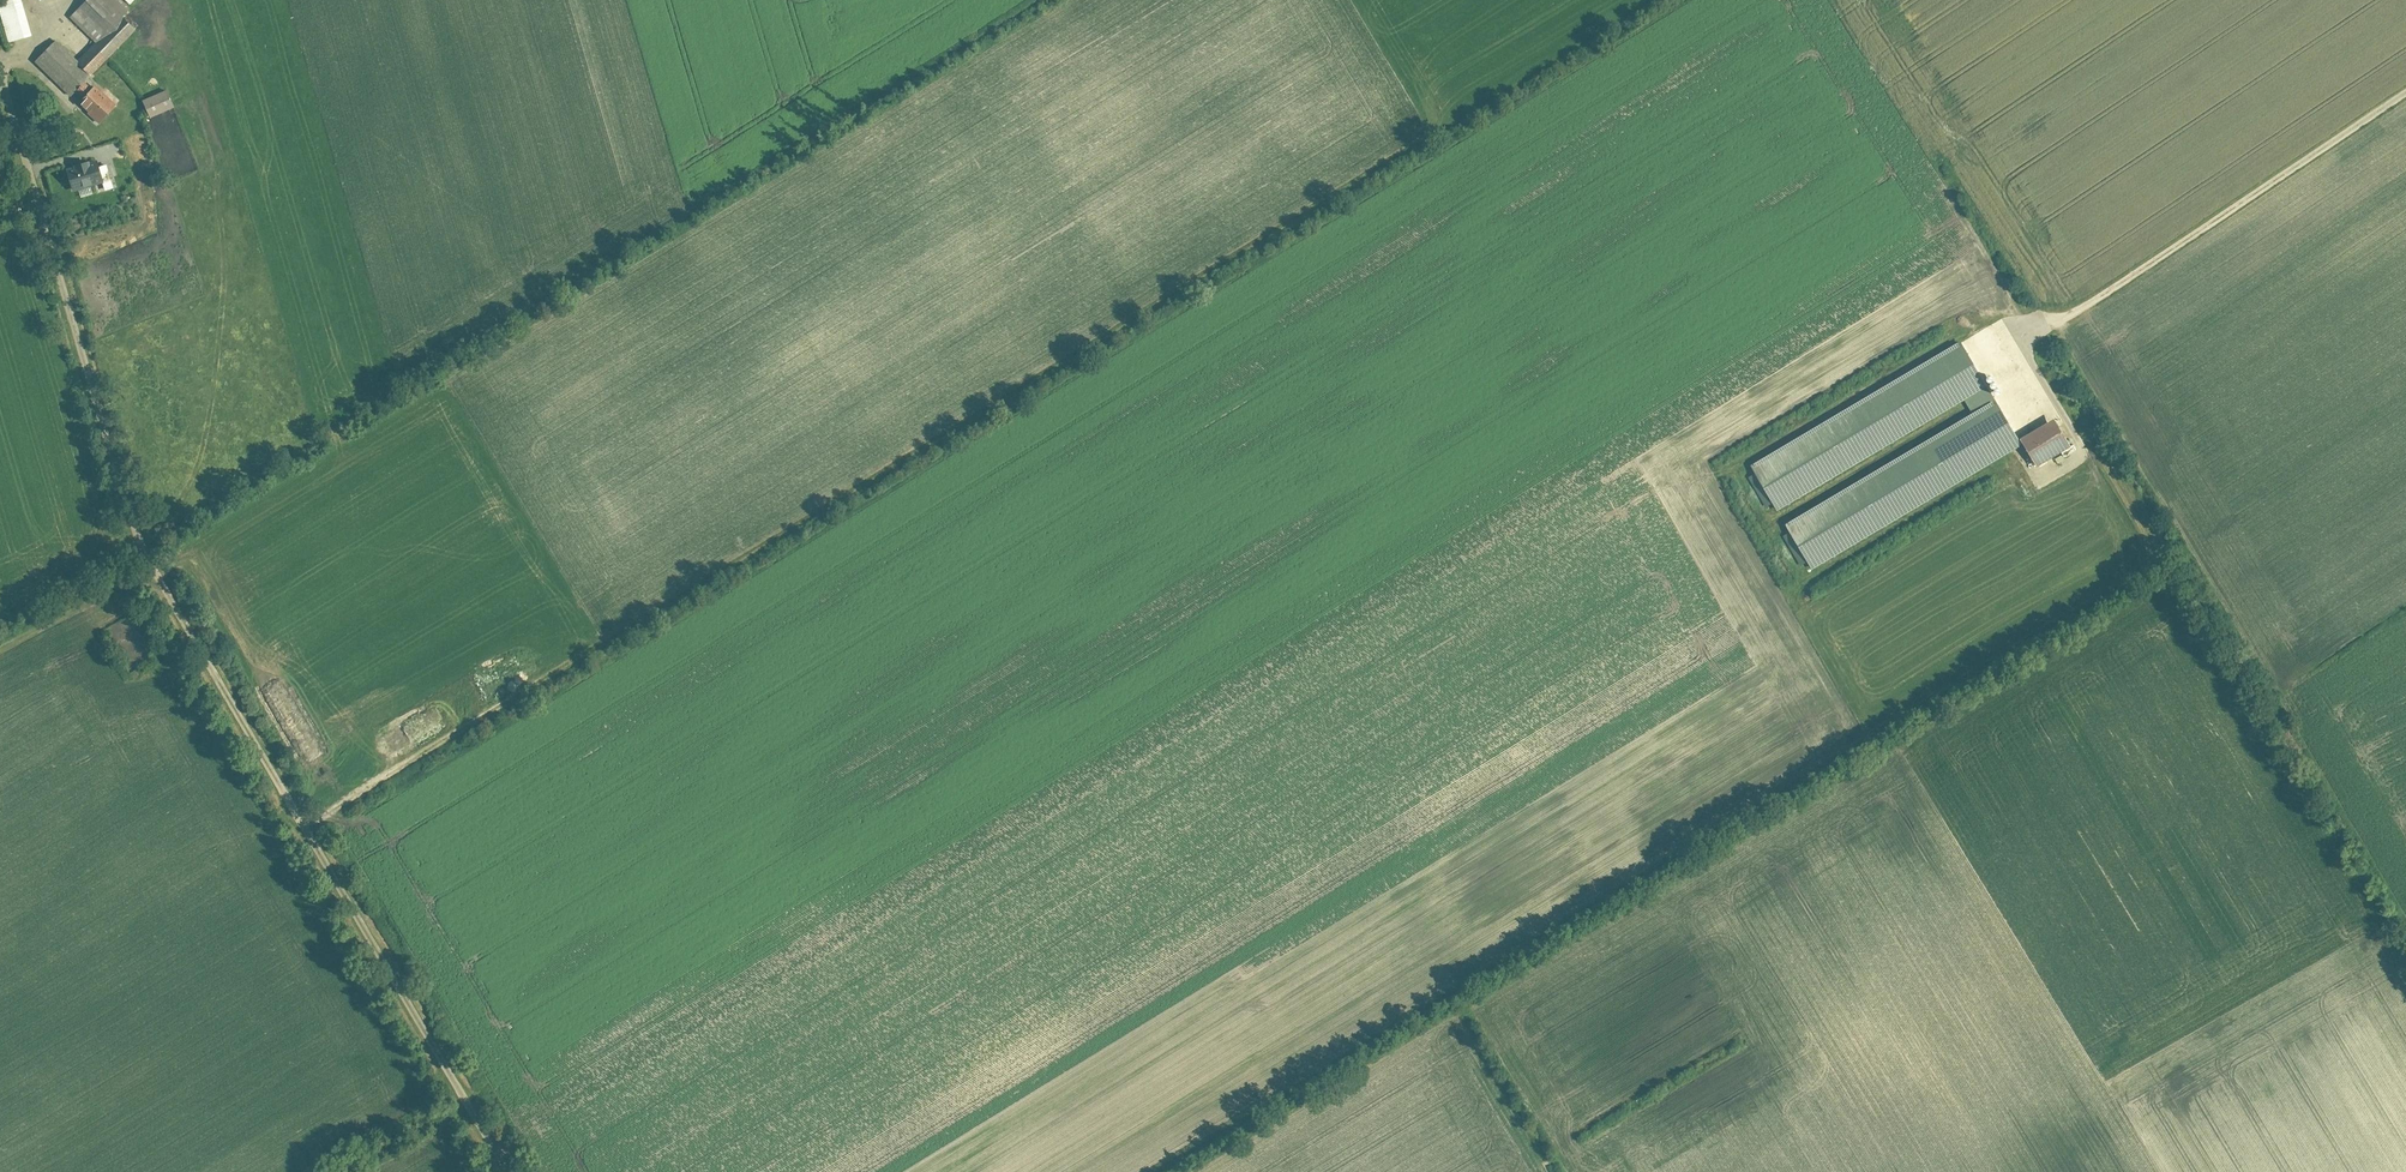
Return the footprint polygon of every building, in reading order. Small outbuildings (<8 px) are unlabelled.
[(14,44),(35,38),(25,0),(2,0),(14,44)] [(79,64),(59,44),(40,63),(72,94),(75,91),(78,95),(82,91),(88,97),(79,106),(102,129),(122,108),(102,89),(93,81),(141,32),(131,21),(138,14),(123,0),(97,0),(77,21),(99,43),(79,64)] [(151,99),(154,113),(174,109),(171,94),(151,99)] [(74,189),(103,181),(98,162),(89,165),(88,163),(77,166),(77,168),(68,171),(74,189)] [(1970,343),(1753,472),(1779,516),(1974,400),(1983,415),(1787,530),(1813,575),(2031,446),(1970,343)]
